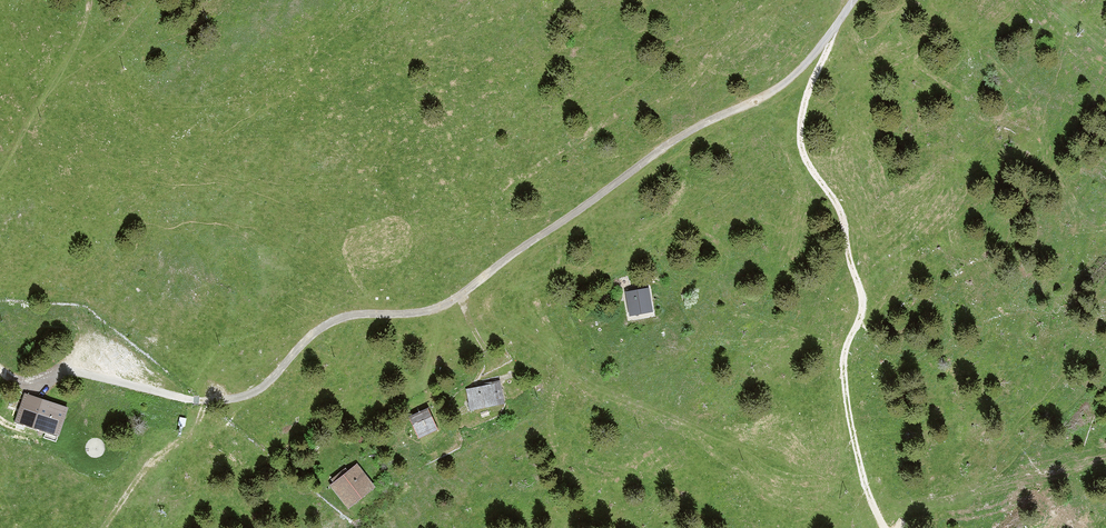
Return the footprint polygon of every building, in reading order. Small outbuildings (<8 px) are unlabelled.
[(629,315),(652,312),(649,289),(626,292),(629,315)] [(470,410),(503,402),(499,382),(466,389),(470,410)] [(24,393),(14,422),(58,436),(67,408),(24,393)] [(419,437),(437,430),(428,408),(410,416),(419,437)] [(348,508),(375,487),(356,463),(345,472),(343,469),(331,478),(334,482),(330,484),(348,508)]
